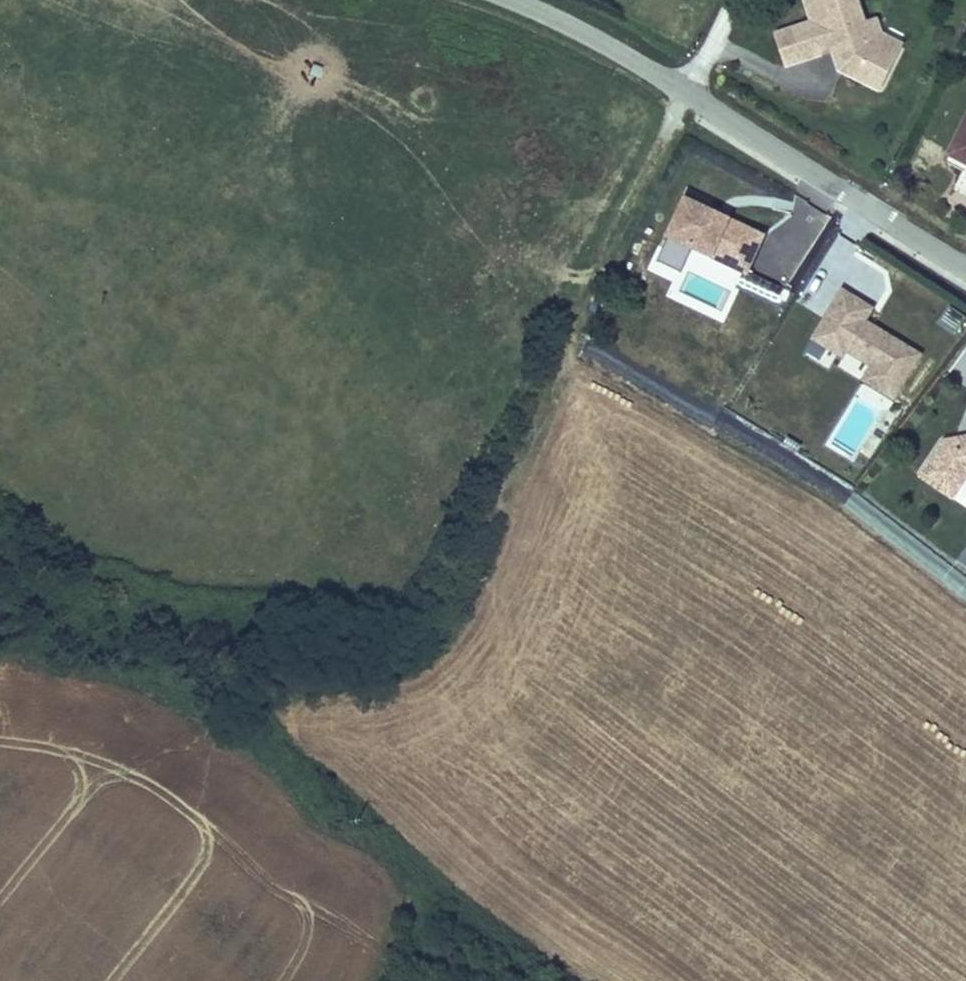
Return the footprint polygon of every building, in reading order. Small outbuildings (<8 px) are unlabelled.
[(894,54),(869,42),(863,22),(855,0),(808,0),(815,20),(776,32),(785,62),(834,46),(841,66),(877,86),(894,54)] [(946,148),(965,158),(965,106),(946,148)] [(690,254),(746,280),(765,239),(684,200),(654,263),(680,276),(690,254)] [(924,354),(865,319),(872,307),(838,287),(808,338),(842,358),(845,352),(867,365),(859,380),(895,402),(924,354)] [(965,320),(965,318),(948,308),(937,327),(955,338),(965,320)] [(941,440),(923,466),(952,485),(965,468),(965,467),(965,434),(941,440)] [(923,466),(915,477),(950,501),(965,477),(965,467),(965,468),(952,485),(923,466)] [(965,568),(965,549),(957,562),(965,568)]
